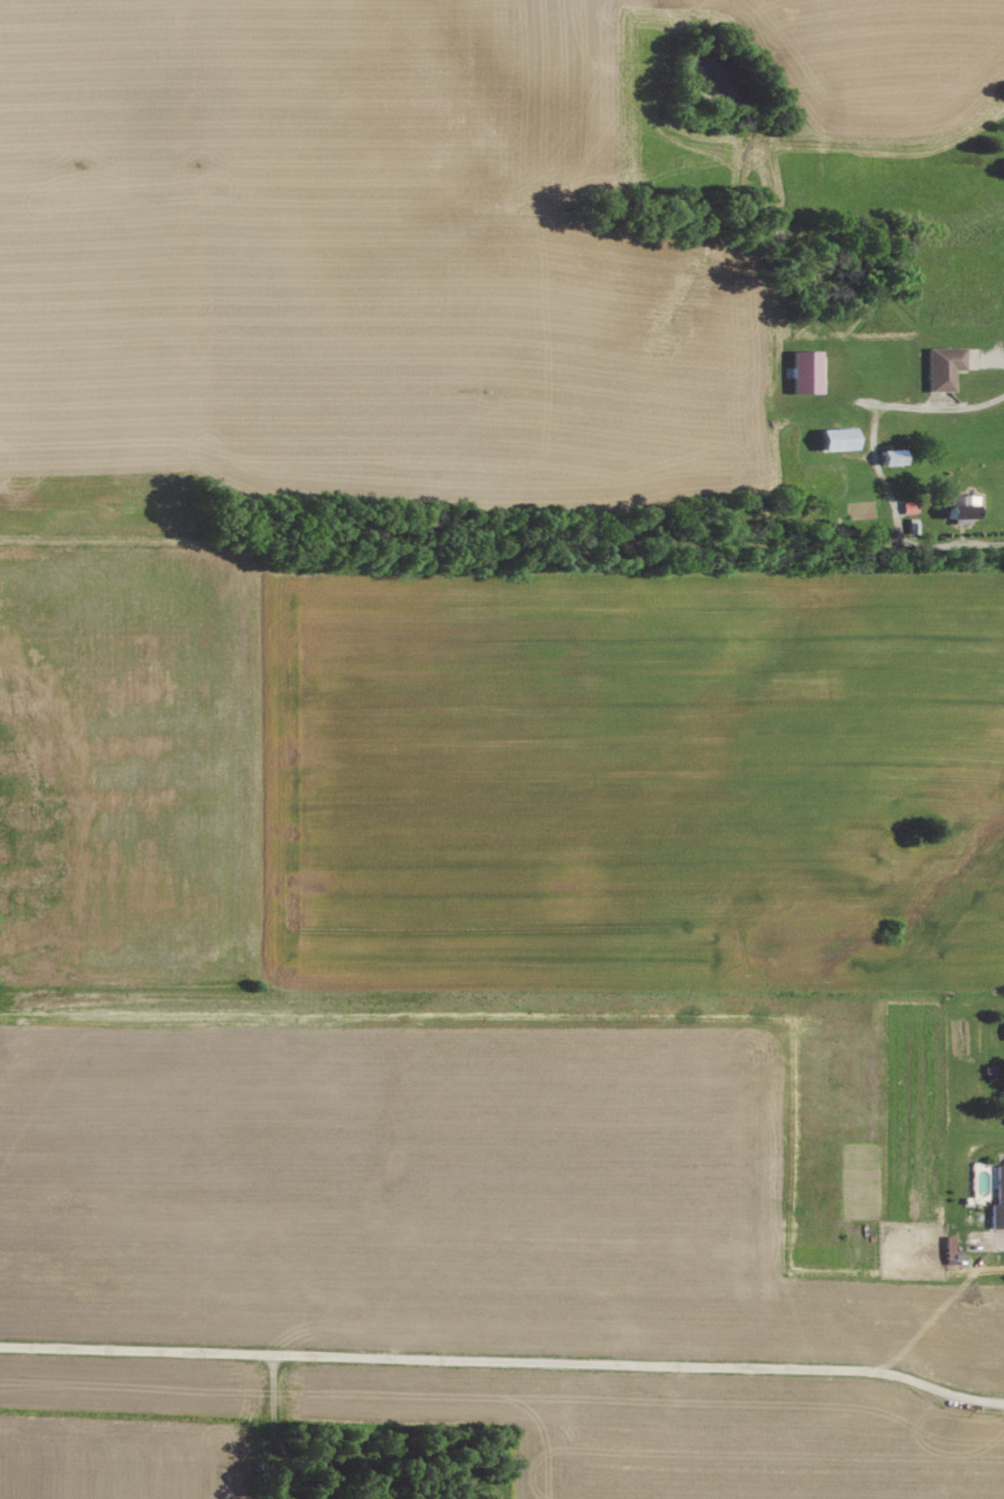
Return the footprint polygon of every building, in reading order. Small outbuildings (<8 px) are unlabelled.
[(956,390),(955,369),(966,369),(966,347),(929,348),(931,390),(956,390)] [(794,350),(795,393),(822,393),(821,350),(794,350)] [(824,450),(858,449),(857,427),(823,428),(824,450)] [(908,464),(907,449),(886,449),(886,464),(908,464)] [(953,518),(978,517),(977,495),(959,495),(959,489),(945,489),(945,506),(952,506),(953,518)] [(906,502),(907,514),(920,513),(919,501),(906,502)] [(1000,1204),(994,1204),(994,1228),(1003,1228),(1003,1166),(999,1166),(1000,1204)] [(956,1236),(948,1236),(949,1262),(965,1261),(964,1253),(956,1253),(956,1236)]
